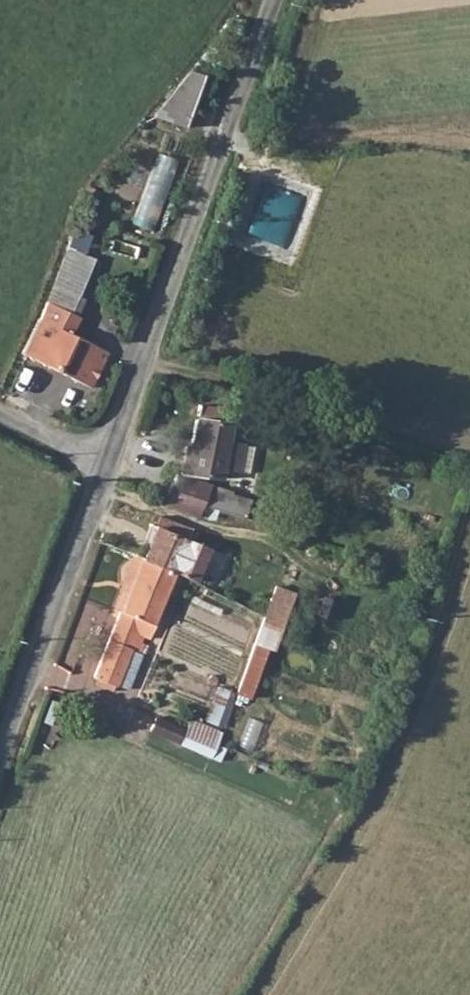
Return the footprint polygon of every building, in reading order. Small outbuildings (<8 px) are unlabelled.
[(189,76),(153,117),(186,130),(205,81),(189,76)] [(136,223),(157,231),(183,160),(162,152),(136,223)] [(70,251),(42,322),(64,331),(71,313),(76,315),(97,261),(70,251)] [(64,331),(42,322),(26,357),(94,387),(108,351),(64,331)] [(194,411),(180,479),(215,489),(218,478),(243,483),(249,457),(223,450),(230,418),(194,411)] [(173,483),(160,516),(192,531),(198,514),(195,513),(202,496),(173,483)] [(209,497),(202,515),(260,540),(265,525),(243,516),(245,511),(209,497)] [(152,522),(124,511),(119,525),(151,540),(138,574),(170,590),(184,555),(190,542),(152,522)] [(184,555),(170,590),(189,598),(204,564),(184,555)] [(106,624),(115,629),(138,574),(126,568),(115,595),(118,597),(106,624)] [(138,574),(115,629),(89,691),(112,703),(129,665),(137,668),(144,651),(148,652),(152,641),(149,638),(152,633),(158,619),(170,590),(138,574)] [(272,598),(231,700),(242,705),(260,662),(267,664),(290,604),(272,598)] [(158,619),(152,633),(160,637),(167,622),(158,619)] [(217,755),(226,729),(193,718),(190,726),(157,715),(151,733),(217,755)] [(220,761),(205,756),(153,734),(149,745),(216,772),(220,761)]
